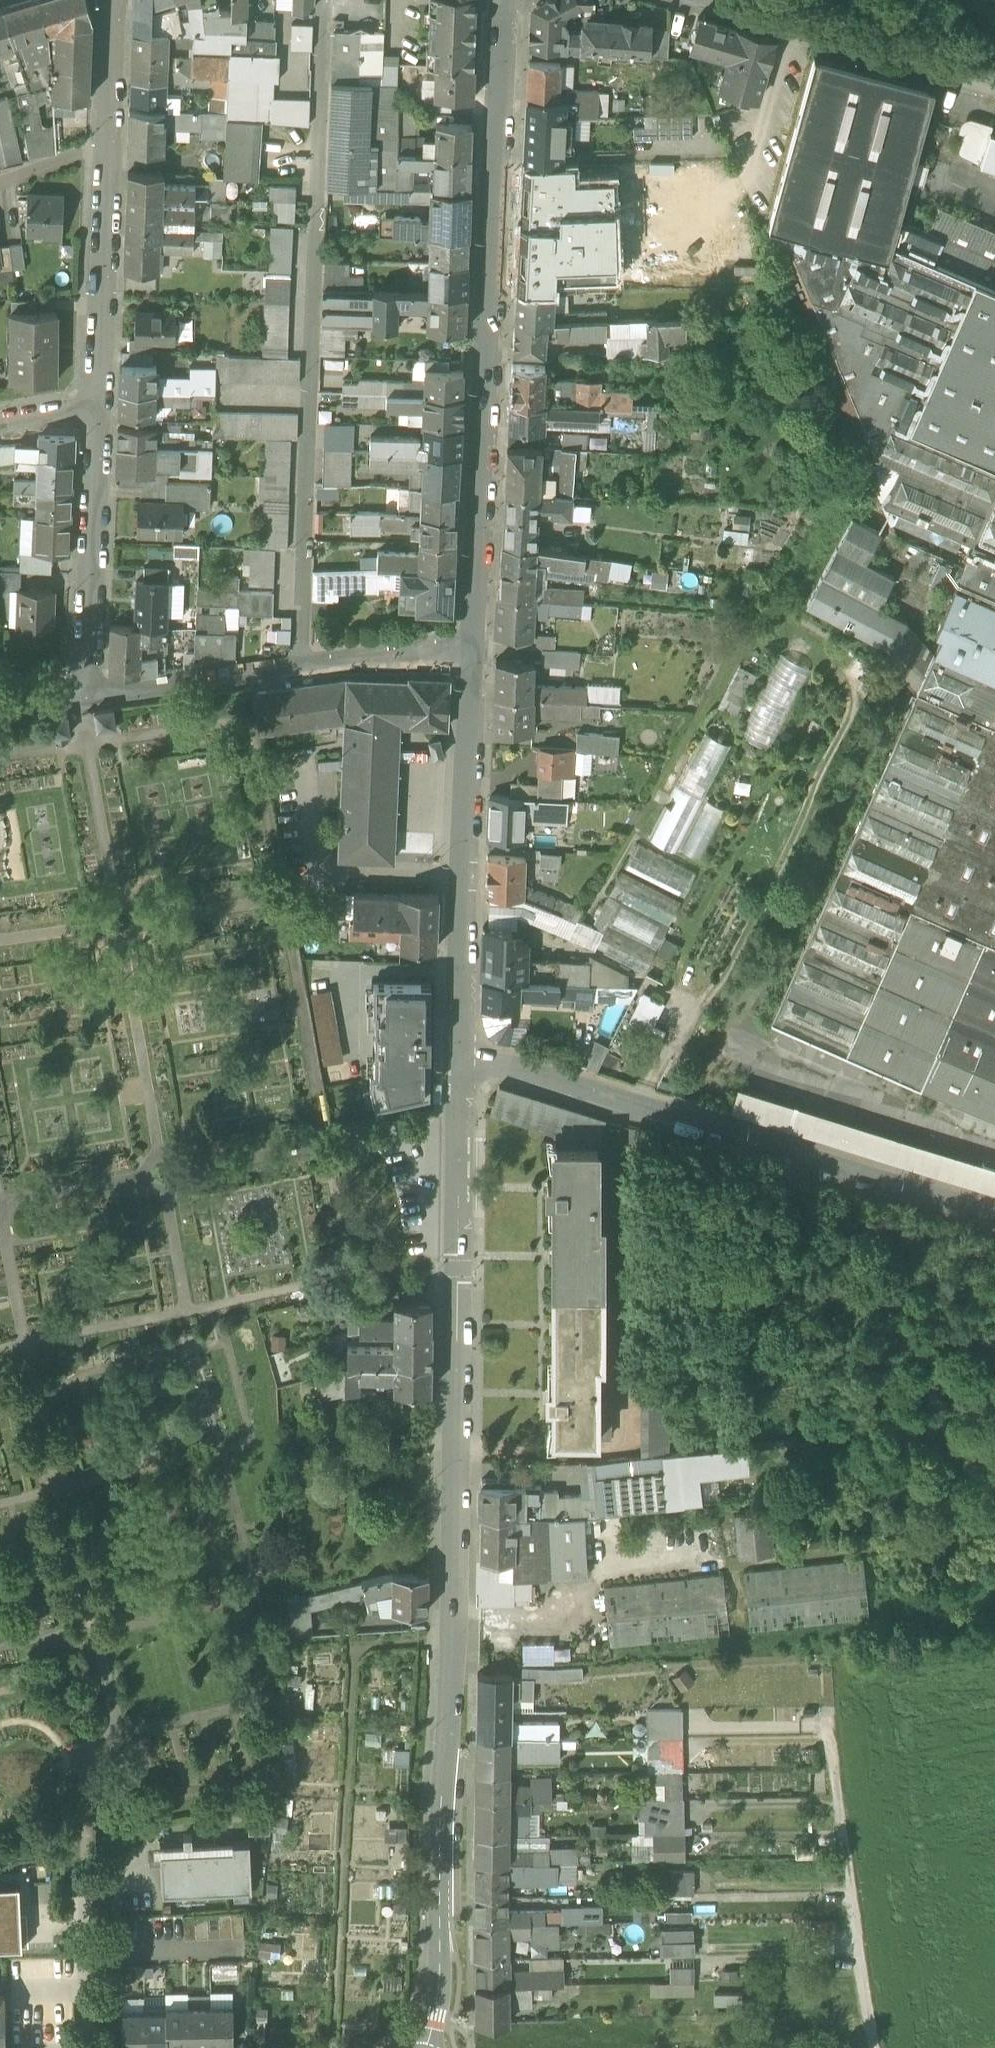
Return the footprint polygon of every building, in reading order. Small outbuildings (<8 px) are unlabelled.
[(13,42),(49,32),(40,0),(33,0),(4,9),(13,42)] [(49,32),(91,19),(86,0),(40,0),(49,32)] [(182,31),(177,4),(177,0),(134,0),(133,20),(133,30),(168,31),(182,31)] [(188,3),(191,31),(194,31),(205,32),(200,0),(188,0),(188,3)] [(230,36),(231,16),(231,12),(219,12),(217,0),(200,0),(205,32),(194,31),(193,45),(193,48),(229,49),(230,36)] [(231,16),(246,16),(247,3),(247,0),(231,0),(231,12),(231,16)] [(293,8),(313,9),(314,0),(293,0),(293,8)] [(430,6),(475,8),(475,0),(431,0),(430,6)] [(531,26),(530,39),(530,48),(580,51),(581,30),(568,29),(564,21),(564,13),(582,4),(591,4),(591,0),(545,0),(536,5),(536,12),(532,12),(532,13),(531,26)] [(472,66),(475,8),(430,6),(429,48),(435,48),(434,66),(435,66),(474,67),(472,66)] [(0,10),(0,46),(13,42),(4,9),(0,10)] [(246,21),(246,16),(231,16),(230,36),(245,37),(246,37),(246,21)] [(719,89),(757,100),(766,70),(767,70),(776,39),(737,28),(737,29),(698,18),(689,48),(728,59),(719,89)] [(88,99),(91,19),(49,32),(51,85),(52,99),(88,99)] [(246,37),(274,39),(275,22),(252,21),(246,21),(246,37)] [(581,27),(581,30),(580,51),(650,57),(652,27),(652,26),(608,23),(608,29),(581,27)] [(292,48),(312,49),(312,43),(313,25),(293,24),(292,48)] [(650,57),(668,59),(669,30),(652,27),(650,57)] [(132,55),(132,59),(167,61),(167,56),(168,44),(168,31),(133,30),(132,55)] [(332,81),(358,82),(360,31),(333,30),(332,81)] [(182,31),(168,31),(168,44),(193,45),(194,31),(191,31),(182,31)] [(384,32),(360,31),(358,82),(372,83),(397,84),(398,64),(383,63),(384,32)] [(26,84),(29,92),(39,89),(51,85),(49,32),(13,42),(20,63),(26,84)] [(229,58),(228,78),(258,79),(274,80),(278,80),(279,55),(274,55),(274,39),(246,37),(245,37),(230,36),(229,49),(229,58)] [(168,44),(167,56),(193,56),(193,48),(193,45),(168,44)] [(814,55),(767,223),(887,256),(891,242),(898,220),(908,180),(914,160),(933,88),(814,55)] [(193,58),(192,76),(228,78),(229,58),(193,56),(193,58)] [(179,68),(192,76),(193,58),(181,58),(179,68)] [(166,82),(167,79),(167,61),(132,59),(131,80),(166,82)] [(179,68),(167,61),(167,79),(192,85),(192,76),(179,68)] [(527,99),(567,101),(567,91),(568,89),(558,88),(560,64),(529,62),(527,99)] [(12,88),(15,88),(26,84),(20,63),(6,67),(12,88)] [(450,99),(472,100),(474,67),(435,66),(435,79),(434,97),(434,98),(450,99)] [(214,86),(214,95),(228,95),(228,78),(192,76),(192,85),(214,86)] [(227,119),(257,121),(258,79),(228,78),(228,95),(227,111),(227,119)] [(274,80),(258,79),(257,121),(262,122),(272,122),(273,99),(274,99),(274,80)] [(434,97),(435,79),(422,79),(421,96),(425,96),(434,97)] [(130,102),(166,103),(166,92),(166,82),(131,80),(130,102)] [(368,188),(372,83),(358,82),(332,81),(327,186),(344,187),(366,188),(368,188)] [(397,84),(372,83),(368,188),(395,189),(396,181),(396,166),(397,154),(397,105),(397,84)] [(29,92),(26,84),(15,88),(17,96),(18,96),(18,95),(29,92)] [(42,101),(39,89),(29,92),(18,95),(18,96),(19,99),(24,131),(40,128),(35,102),(42,101)] [(567,101),(577,102),(576,117),(590,116),(596,116),(597,91),(567,91),(567,101)] [(183,93),(166,92),(166,103),(182,104),(183,93)] [(227,111),(228,95),(214,95),(208,94),(207,111),(227,111)] [(425,109),(449,110),(450,99),(434,98),(434,97),(425,96),(425,109)] [(4,166),(21,162),(18,147),(8,98),(0,99),(0,147),(4,166)] [(272,122),(309,125),(309,114),(310,100),(274,99),(273,99),(272,122)] [(527,99),(524,153),(574,151),(575,138),(576,117),(577,102),(567,101),(527,99)] [(397,154),(415,155),(415,107),(398,106),(397,154)] [(163,144),(164,127),(165,109),(130,108),(129,143),(129,150),(163,151),(163,144)] [(198,111),(165,109),(164,127),(199,128),(198,111)] [(200,136),(226,138),(227,119),(227,111),(207,111),(198,111),(199,128),(200,136)] [(656,115),(656,127),(657,138),(692,137),(692,114),(656,115)] [(644,115),(644,127),(656,127),(656,115),(644,115)] [(576,117),(575,138),(589,139),(590,116),(576,117)] [(257,121),(227,119),(226,138),(223,178),(224,178),(258,180),(262,122),(257,121)] [(960,151),(961,152),(979,162),(980,161),(988,136),(976,133),(977,129),(976,124),(972,121),(966,121),(963,125),(962,129),(966,130),(960,150),(960,151)] [(437,123),(436,144),(435,156),(470,157),(472,124),(437,123)] [(27,146),(29,157),(55,153),(54,126),(40,128),(24,131),(27,146)] [(657,139),(657,138),(656,127),(644,127),(633,128),(634,139),(657,139)] [(994,169),(994,133),(989,131),(980,164),(994,169)] [(424,155),(435,156),(436,144),(425,144),(424,155)] [(18,147),(21,162),(30,160),(29,157),(27,146),(18,147)] [(574,164),(574,151),(524,153),(523,165),(574,164)] [(427,168),(435,161),(435,156),(424,155),(415,155),(397,154),(397,166),(413,167),(427,168)] [(470,157),(435,156),(435,161),(434,182),(434,190),(469,191),(470,157)] [(928,164),(914,160),(908,180),(922,184),(928,164)] [(573,164),(523,165),(516,289),(554,289),(555,279),(618,275),(613,173),(574,175),(573,164)] [(396,166),(396,181),(404,181),(404,190),(412,190),(412,181),(413,167),(397,166),(396,166)] [(713,171),(685,172),(689,278),(717,277),(713,171)] [(128,172),(127,195),(163,196),(163,185),(164,174),(128,172)] [(661,174),(637,175),(642,282),(666,282),(661,174)] [(210,177),(210,187),(224,188),(224,178),(223,178),(210,177)] [(396,181),(395,189),(398,189),(404,190),(404,181),(396,181)] [(412,181),(412,190),(431,190),(434,190),(434,182),(412,181)] [(195,186),(163,185),(163,196),(195,198),(195,186)] [(195,198),(209,198),(210,187),(195,186),(195,198)] [(223,199),(224,188),(210,187),(209,198),(223,199)] [(277,201),(296,202),(296,188),(272,187),(272,201),(277,201)] [(366,201),(366,188),(344,187),(343,200),(366,201)] [(397,202),(398,189),(395,189),(368,188),(366,188),(366,201),(397,202)] [(404,190),(398,189),(397,202),(411,203),(411,201),(412,190),(404,190)] [(411,201),(431,203),(431,190),(412,190),(411,201)] [(430,237),(468,238),(469,191),(434,190),(431,190),(431,203),(430,224),(430,237)] [(127,195),(126,215),(162,217),(162,205),(163,196),(127,195)] [(41,235),(61,236),(62,197),(26,196),(25,227),(41,227),(41,235)] [(296,202),(277,201),(276,216),(295,216),(296,202)] [(194,206),(162,205),(162,217),(194,218),(194,206)] [(210,218),(231,219),(231,205),(211,205),(211,206),(210,218)] [(194,218),(210,218),(211,206),(194,206),(194,218)] [(918,254),(929,259),(950,211),(939,206),(927,232),(918,254)] [(950,211),(929,259),(994,288),(994,231),(950,211)] [(126,215),(126,237),(161,238),(161,225),(162,217),(126,215)] [(161,225),(194,226),(194,218),(162,217),(161,225)] [(394,235),(395,218),(379,218),(379,235),(394,235)] [(394,235),(420,236),(420,223),(421,219),(395,218),(394,235)] [(891,242),(918,254),(927,232),(898,220),(891,242)] [(430,224),(420,223),(420,236),(430,237),(430,224)] [(882,503),(899,510),(962,537),(972,541),(963,563),(935,631),(941,633),(934,650),(933,650),(916,690),(994,725),(994,288),(929,259),(918,254),(891,242),(887,256),(767,223),(767,225),(795,291),(868,465),(873,455),(898,466),(882,503)] [(194,226),(161,225),(161,238),(189,239),(193,239),(193,231),(194,226)] [(25,235),(41,235),(41,227),(25,227),(25,235)] [(270,271),(291,272),(293,228),(272,227),(270,271)] [(193,231),(193,239),(204,239),(223,240),(223,232),(193,231)] [(160,252),(161,238),(126,237),(124,272),(159,274),(160,252)] [(430,251),(429,261),(467,262),(468,238),(430,237),(430,251)] [(160,252),(188,254),(189,239),(161,238),(160,252)] [(223,240),(204,239),(204,256),(222,257),(223,240)] [(20,243),(9,245),(13,269),(24,268),(20,243)] [(0,271),(13,269),(9,245),(0,246),(0,261),(0,264),(0,267),(0,271)] [(466,293),(467,262),(429,261),(428,292),(466,294),(466,293)] [(323,288),(347,289),(349,264),(324,263),(323,288)] [(14,278),(13,269),(0,271),(2,280),(14,278)] [(263,357),(263,358),(287,359),(289,303),(290,277),(266,276),(265,303),(263,357)] [(345,326),(357,326),(358,290),(347,289),(323,288),(322,322),(322,325),(345,326)] [(395,328),(395,306),(396,291),(358,290),(357,326),(395,328)] [(428,292),(396,291),(395,306),(428,307),(427,329),(465,331),(466,294),(428,292)] [(568,294),(554,295),(553,311),(568,311),(568,294)] [(553,323),(553,322),(553,311),(554,295),(516,295),(515,324),(547,323),(553,323)] [(11,312),(35,313),(35,301),(11,301),(11,312)] [(568,311),(553,311),(553,322),(605,320),(605,310),(568,311)] [(9,381),(56,381),(57,313),(35,313),(11,312),(10,312),(9,381)] [(154,342),(176,343),(177,314),(136,313),(135,338),(135,341),(154,342)] [(646,319),(646,339),(667,338),(667,335),(684,334),(684,318),(646,319)] [(606,356),(641,355),(640,339),(646,339),(646,319),(628,320),(629,333),(605,334),(606,356)] [(605,334),(605,320),(553,322),(553,323),(547,323),(546,335),(605,334)] [(605,320),(605,334),(629,333),(628,320),(605,320)] [(515,324),(513,349),(545,348),(546,335),(547,323),(515,324)] [(320,355),(344,356),(345,326),(322,325),(320,355)] [(130,353),(154,353),(154,342),(135,341),(135,338),(131,338),(130,353)] [(640,339),(641,355),(662,355),(667,355),(667,338),(646,339),(640,339)] [(216,382),(263,383),(263,358),(229,357),(229,356),(229,355),(217,355),(216,371),(217,371),(216,382)] [(300,359),(287,359),(263,358),(263,383),(299,385),(300,359)] [(413,359),(412,380),(423,380),(423,370),(443,371),(443,361),(413,359)] [(510,403),(543,405),(545,382),(546,365),(513,364),(510,403)] [(121,366),(120,390),(190,392),(190,379),(156,378),(156,367),(121,366)] [(190,392),(214,393),(216,393),(216,382),(217,371),(216,371),(214,371),(190,370),(190,379),(190,392)] [(463,372),(443,371),(423,370),(423,380),(412,380),(412,384),(383,383),(383,394),(423,396),(462,397),(463,372)] [(577,388),(564,388),(563,406),(598,408),(629,409),(630,389),(599,388),(599,379),(578,378),(577,384),(577,388)] [(342,382),(342,393),(342,406),(382,408),(383,394),(383,383),(342,382)] [(543,405),(563,406),(564,388),(564,383),(545,382),(543,405)] [(189,405),(190,392),(120,390),(119,414),(155,416),(155,404),(189,405)] [(382,408),(422,409),(423,396),(383,394),(382,408)] [(462,397),(423,396),(422,409),(422,421),(461,422),(462,397)] [(597,422),(598,408),(563,406),(543,405),(510,403),(509,428),(544,430),(545,419),(597,422)] [(213,438),(261,439),(262,414),(214,412),(213,424),(212,437),(213,438)] [(298,415),(262,414),(261,439),(266,439),(291,440),(297,440),(298,415)] [(324,423),(323,451),(347,452),(353,452),(354,424),(324,423)] [(371,436),(370,452),(460,456),(461,427),(425,426),(424,443),(419,443),(419,438),(389,437),(371,436)] [(117,447),(154,448),(155,430),(118,428),(117,447)] [(168,430),(155,430),(154,448),(180,449),(181,438),(168,438),(168,430)] [(542,449),(543,449),(544,434),(509,432),(508,448),(542,449)] [(39,436),(38,447),(38,457),(73,458),(74,438),(39,436)] [(266,439),(265,463),(290,464),(291,440),(266,439)] [(38,447),(15,446),(15,456),(32,457),(38,457),(38,447)] [(122,475),(145,475),(153,476),(154,474),(154,467),(154,448),(117,447),(116,474),(122,475)] [(10,458),(11,448),(0,450),(0,459),(10,458)] [(154,467),(180,468),(180,449),(154,448),(154,467)] [(505,493),(539,495),(540,481),(542,449),(508,448),(505,493)] [(206,450),(180,449),(180,468),(179,476),(205,477),(206,450)] [(323,451),(322,487),(346,488),(347,452),(323,451)] [(422,465),(421,474),(421,490),(458,491),(460,456),(370,452),(369,468),(417,470),(417,465),(422,465)] [(560,481),(540,481),(539,495),(572,497),(575,452),(562,452),(560,481)] [(868,465),(882,503),(898,466),(873,455),(868,465)] [(14,467),(32,467),(32,457),(15,456),(15,458),(15,462),(14,467)] [(37,468),(37,481),(37,493),(72,494),(73,458),(38,457),(37,468)] [(265,463),(264,477),(290,477),(290,464),(265,463)] [(145,486),(167,487),(167,483),(167,475),(154,474),(153,476),(145,475),(145,486)] [(167,487),(145,486),(145,475),(122,475),(121,486),(144,487),(144,502),(166,503),(167,487)] [(258,501),(263,501),(289,502),(290,477),(264,477),(258,476),(258,501)] [(13,491),(37,493),(37,481),(14,480),(13,491)] [(167,487),(166,503),(174,504),(174,506),(210,507),(211,485),(167,483),(167,487)] [(408,489),(407,507),(420,508),(421,490),(414,490),(408,489)] [(458,491),(421,490),(420,508),(420,516),(457,517),(458,491)] [(13,504),(36,505),(37,493),(13,491),(13,504)] [(36,505),(35,518),(71,519),(72,494),(37,493),(36,505)] [(537,536),(538,507),(539,495),(505,493),(503,534),(537,536)] [(572,497),(539,495),(538,507),(551,508),(550,515),(571,516),(572,497)] [(263,501),(261,549),(273,549),(288,550),(289,502),(263,501)] [(173,536),(174,506),(174,504),(166,503),(144,502),(139,502),(137,534),(173,536)] [(894,522),(899,510),(882,503),(890,524),(894,522)] [(420,516),(420,508),(407,507),(398,507),(398,516),(420,516)] [(898,524),(957,549),(962,537),(899,510),(894,522),(898,524)] [(408,538),(419,538),(420,516),(398,516),(348,514),(347,532),(353,536),(377,537),(377,531),(408,532),(408,538)] [(457,517),(420,516),(419,538),(419,543),(456,544),(457,517)] [(805,605),(891,649),(905,621),(877,606),(892,576),(864,562),(880,531),(850,516),(805,605)] [(69,555),(71,519),(35,518),(35,536),(34,553),(51,554),(69,555)] [(933,550),(963,563),(972,541),(962,537),(957,549),(898,524),(889,545),(928,562),(933,550)] [(536,548),(537,536),(503,534),(502,544),(536,548)] [(198,554),(198,544),(172,543),(172,554),(198,554)] [(419,543),(419,555),(418,569),(454,570),(456,544),(419,543)] [(535,570),(535,558),(536,548),(502,544),(501,568),(535,570)] [(271,586),(273,549),(261,549),(250,548),(248,585),(271,586)] [(566,553),(536,548),(535,558),(549,560),(548,565),(564,567),(566,553)] [(22,553),(21,571),(50,572),(51,554),(34,553),(22,553)] [(401,568),(418,569),(419,555),(378,553),(377,568),(379,568),(401,568)] [(595,578),(608,580),(611,559),(566,553),(564,567),(596,571),(595,578)] [(379,593),(379,587),(379,568),(377,568),(377,569),(339,570),(338,592),(338,594),(379,593)] [(401,568),(379,568),(379,587),(400,588),(401,568)] [(418,569),(401,568),(400,588),(401,588),(400,606),(400,610),(415,611),(415,613),(452,613),(454,570),(418,569)] [(501,568),(499,598),(533,600),(534,588),(535,570),(501,568)] [(21,571),(0,570),(0,588),(20,589),(21,571)] [(312,591),(338,592),(339,570),(336,570),(335,570),(313,571),(312,591)] [(144,583),(167,584),(168,574),(144,573),(144,583)] [(135,582),(133,628),(165,630),(167,592),(167,584),(144,583),(135,582)] [(534,588),(533,600),(583,603),(584,591),(534,588)] [(19,626),(51,627),(52,590),(20,589),(19,626)] [(197,589),(196,603),(204,603),(222,604),(223,590),(197,589)] [(236,591),(223,590),(222,604),(236,605),(236,591)] [(235,614),(272,615),(273,592),(236,591),(236,605),(235,614)] [(328,601),(338,601),(338,594),(338,592),(312,591),(312,599),(328,600),(328,601)] [(532,616),(533,600),(499,598),(497,634),(519,636),(531,636),(532,616)] [(311,625),(327,626),(328,601),(328,600),(312,599),(311,625)] [(583,615),(583,603),(533,600),(532,616),(547,617),(547,613),(583,615)] [(203,618),(204,603),(196,603),(196,618),(203,618)] [(208,615),(207,626),(207,632),(223,633),(224,616),(208,615)] [(886,659),(916,690),(933,650),(905,621),(891,649),(886,659)] [(109,673),(138,672),(139,658),(140,642),(156,643),(165,643),(165,630),(133,628),(111,628),(109,673)] [(236,633),(223,633),(207,632),(195,632),(194,656),(236,657),(236,633)] [(518,649),(544,651),(555,651),(556,638),(531,636),(519,636),(518,649)] [(140,642),(139,658),(155,656),(156,643),(140,642)] [(580,653),(555,651),(544,651),(543,665),(579,668),(580,653)] [(780,653),(742,735),(769,747),(807,665),(780,653)] [(164,655),(155,656),(139,658),(138,672),(164,671),(164,655)] [(495,698),(532,700),(533,685),(534,663),(497,661),(495,698)] [(735,713),(757,673),(738,662),(716,702),(735,713)] [(347,687),(346,724),(399,726),(447,728),(449,682),(410,680),(410,683),(348,681),(347,687)] [(287,710),(290,731),(345,723),(346,724),(347,687),(317,691),(317,685),(285,690),(287,710)] [(561,687),(533,685),(532,700),(561,701),(561,687)] [(579,702),(585,702),(586,687),(562,685),(561,687),(561,701),(579,702)] [(270,692),(273,713),(287,710),(285,690),(270,692)] [(916,690),(771,1021),(772,1022),(921,1086),(936,1050),(994,1076),(994,725),(916,690)] [(255,694),(258,715),(273,713),(270,692),(255,694)] [(530,733),(531,715),(532,700),(495,698),(493,731),(530,733)] [(578,718),(578,713),(579,702),(561,701),(532,700),(531,715),(578,718)] [(585,702),(579,702),(578,713),(608,714),(608,704),(585,702)] [(94,711),(97,730),(116,727),(113,709),(94,711)] [(55,734),(56,744),(68,742),(67,734),(70,734),(68,715),(50,718),(52,735),(55,734)] [(392,861),(399,726),(346,724),(345,723),(339,858),(392,861)] [(648,837),(676,852),(729,744),(701,730),(648,837)] [(576,751),(618,754),(619,733),(578,731),(576,751)] [(430,741),(434,758),(443,756),(439,739),(430,741)] [(541,750),(540,772),(563,773),(575,773),(576,751),(541,750)] [(561,801),(563,773),(540,772),(539,784),(538,800),(552,801),(561,801)] [(510,798),(538,800),(539,784),(511,783),(510,798)] [(683,851),(700,858),(721,804),(704,797),(683,851)] [(551,816),(552,801),(538,800),(510,798),(491,798),(489,839),(523,841),(524,815),(551,816)] [(623,866),(682,896),(695,871),(636,840),(623,866)] [(539,867),(559,868),(560,854),(540,853),(539,867)] [(499,898),(524,899),(525,886),(525,858),(487,857),(486,897),(489,897),(499,898)] [(595,948),(644,973),(681,900),(621,869),(592,926),(603,930),(595,948)] [(537,904),(563,915),(568,904),(525,886),(524,899),(537,904)] [(334,918),(346,918),(346,894),(334,894),(334,918)] [(353,920),(387,921),(388,895),(354,894),(353,920)] [(400,896),(388,895),(387,921),(388,921),(402,922),(436,923),(438,896),(400,894),(400,896)] [(488,916),(501,917),(498,912),(499,898),(489,897),(488,916)] [(520,918),(529,922),(537,904),(524,899),(499,898),(498,912),(501,917),(517,918),(520,918)] [(568,938),(569,937),(575,920),(563,915),(537,904),(529,922),(568,938)] [(501,917),(488,916),(488,928),(511,929),(517,929),(517,918),(501,917)] [(576,918),(575,920),(569,937),(595,948),(603,930),(592,926),(576,918)] [(350,938),(388,940),(388,938),(388,921),(387,921),(353,920),(350,919),(350,938)] [(388,938),(401,938),(402,922),(388,921),(388,938)] [(436,923),(402,922),(401,938),(401,948),(435,950),(436,923)] [(484,928),(481,979),(519,980),(524,980),(525,957),(526,940),(511,939),(511,929),(488,928),(484,928)] [(530,980),(555,982),(556,961),(557,958),(530,957),(530,980)] [(576,982),(592,983),(593,962),(556,961),(555,982),(558,982),(576,982)] [(519,1006),(519,995),(519,980),(481,979),(480,1004),(483,1004),(508,1005),(519,1006)] [(524,980),(519,980),(519,995),(558,997),(558,982),(555,982),(530,980),(524,980)] [(574,997),(576,997),(576,982),(558,982),(558,997),(574,997)] [(574,1007),(593,1008),(594,983),(592,983),(576,982),(576,997),(574,997),(574,1007)] [(430,1093),(431,983),(373,983),(373,1010),(375,1010),(374,1071),(370,1071),(370,1083),(375,1105),(430,1093)] [(327,990),(313,993),(326,1064),(340,1062),(327,990)] [(651,1022),(661,998),(640,990),(630,1014),(651,1022)] [(507,1042),(508,1005),(483,1004),(482,1015),(484,1026),(488,1036),(498,1041),(507,1042)] [(586,1068),(596,1071),(608,1046),(595,1039),(586,1068)] [(936,1050),(921,1086),(994,1119),(994,1076),(936,1050)] [(983,1165),(738,1088),(731,1109),(975,1187),(994,1193),(994,1168),(983,1165)] [(553,1147),(598,1147),(605,1124),(499,1089),(490,1114),(553,1135),(553,1147)] [(558,1263),(558,1292),(602,1292),(602,1223),(598,1223),(598,1147),(553,1147),(553,1184),(547,1184),(547,1195),(553,1195),(553,1224),(559,1225),(559,1250),(553,1250),(553,1263),(558,1263)] [(602,1361),(602,1292),(558,1292),(558,1320),(552,1320),(552,1332),(558,1332),(558,1359),(552,1359),(552,1389),(546,1389),(546,1400),(552,1400),(552,1436),(608,1436),(609,1400),(596,1400),(596,1361),(602,1361)] [(348,1296),(350,1307),(363,1306),(362,1295),(348,1296)] [(395,1304),(395,1316),(395,1330),(431,1331),(431,1304),(395,1304)] [(349,1316),(349,1333),(359,1330),(359,1316),(349,1316)] [(359,1330),(395,1330),(395,1316),(359,1316),(359,1330)] [(394,1337),(394,1349),(394,1364),(430,1364),(430,1337),(431,1331),(395,1330),(394,1337)] [(359,1364),(394,1364),(394,1349),(343,1349),(343,1358),(347,1358),(347,1367),(359,1364)] [(347,1367),(344,1368),(315,1376),(315,1394),(344,1395),(358,1395),(359,1378),(358,1378),(359,1364),(347,1367)] [(359,1378),(394,1379),(394,1364),(359,1364),(358,1378),(359,1378)] [(430,1364),(394,1364),(394,1379),(394,1391),(430,1391),(430,1364)] [(640,1393),(640,1456),(669,1453),(669,1393),(640,1393)] [(748,1446),(665,1454),(666,1470),(669,1506),(684,1504),(684,1503),(702,1501),(699,1477),(749,1471),(748,1446)] [(595,1462),(596,1478),(666,1470),(665,1454),(641,1457),(595,1462)] [(596,1478),(597,1493),(599,1512),(669,1506),(666,1470),(596,1478)] [(515,1516),(515,1487),(513,1487),(514,1480),(481,1480),(481,1487),(480,1487),(480,1516),(515,1516)] [(515,1516),(558,1517),(557,1497),(557,1491),(540,1491),(540,1487),(515,1487),(515,1516)] [(583,1514),(599,1512),(597,1493),(557,1497),(558,1517),(583,1514)] [(733,1513),(738,1557),(775,1553),(770,1509),(733,1513)] [(513,1560),(513,1577),(530,1576),(587,1572),(583,1514),(558,1517),(515,1516),(514,1560),(513,1560)] [(513,1560),(514,1560),(515,1516),(480,1516),(479,1560),(513,1560)] [(745,1569),(752,1631),(871,1617),(863,1555),(745,1569)] [(479,1599),(530,1599),(530,1576),(513,1577),(513,1560),(479,1560),(479,1599)] [(604,1585),(611,1646),(729,1633),(723,1572),(604,1585)] [(329,1606),(391,1591),(391,1575),(326,1590),(329,1606)] [(428,1575),(391,1575),(391,1591),(390,1611),(427,1611),(428,1575)] [(288,1600),(291,1636),(312,1635),(308,1595),(288,1600)] [(552,1660),(551,1641),(520,1642),(521,1661),(552,1660)] [(533,1680),(557,1680),(557,1679),(582,1679),(582,1666),(554,1668),(522,1666),(521,1678),(533,1678),(533,1680)] [(476,1710),(477,1710),(510,1711),(511,1711),(511,1699),(511,1678),(511,1675),(477,1675),(476,1710)] [(521,1678),(511,1678),(511,1699),(532,1699),(533,1680),(533,1678),(521,1678)] [(647,1710),(648,1737),(682,1736),(682,1709),(647,1710)] [(477,1737),(510,1738),(510,1723),(510,1711),(477,1710),(477,1737)] [(558,1724),(510,1723),(510,1738),(557,1738),(558,1724)] [(682,1752),(682,1736),(648,1737),(648,1752),(682,1752)] [(477,1737),(476,1772),(509,1773),(510,1758),(510,1738),(477,1737)] [(557,1738),(510,1738),(510,1758),(532,1758),(532,1756),(557,1756),(557,1738)] [(381,1745),(381,1762),(407,1763),(408,1746),(381,1745)] [(648,1752),(648,1772),(682,1771),(682,1752),(648,1752)] [(682,1783),(682,1771),(648,1772),(648,1784),(661,1784),(682,1783)] [(476,1779),(476,1799),(509,1800),(517,1800),(531,1800),(532,1789),(509,1789),(509,1779),(476,1779)] [(683,1798),(682,1783),(661,1784),(661,1798),(683,1798)] [(551,1789),(532,1789),(531,1800),(551,1800),(551,1789)] [(683,1818),(683,1798),(661,1798),(639,1799),(639,1819),(654,1818),(683,1818)] [(476,1799),(475,1834),(509,1835),(509,1800),(476,1799)] [(517,1813),(531,1813),(531,1800),(517,1800),(517,1813)] [(247,1807),(249,1833),(269,1831),(272,1803),(247,1807)] [(684,1833),(683,1818),(654,1818),(654,1833),(684,1833)] [(214,1829),(191,1830),(191,1833),(192,1842),(192,1844),(215,1843),(214,1829)] [(183,1833),(183,1842),(192,1842),(191,1833),(183,1833)] [(684,1859),(684,1833),(654,1833),(654,1860),(684,1859)] [(160,1852),(162,1892),(251,1888),(249,1841),(233,1842),(233,1848),(160,1852)] [(475,1841),(475,1861),(531,1862),(531,1850),(509,1850),(509,1842),(475,1841)] [(154,1845),(154,1852),(160,1852),(233,1848),(233,1842),(215,1843),(192,1844),(154,1845)] [(531,1862),(549,1862),(549,1850),(531,1850),(531,1862)] [(475,1861),(474,1896),(508,1896),(508,1883),(557,1883),(557,1862),(550,1862),(549,1862),(531,1862),(475,1861)] [(672,1894),(694,1894),(694,1870),(672,1870),(672,1894)] [(19,1881),(0,1882),(0,1944),(22,1943),(19,1881)] [(474,1901),(475,1924),(508,1923),(530,1923),(530,1912),(508,1912),(508,1902),(474,1901)] [(691,1924),(690,1908),(658,1909),(659,1926),(691,1924)] [(183,1914),(185,1938),(244,1934),(243,1910),(183,1914)] [(530,1912),(530,1923),(557,1922),(566,1922),(565,1912),(530,1912)] [(558,1942),(557,1922),(530,1923),(508,1923),(508,1936),(517,1936),(517,1935),(531,1935),(531,1943),(558,1942)] [(475,1924),(475,1958),(508,1958),(508,1936),(508,1923),(475,1924)] [(662,1930),(662,1943),(694,1942),(694,1930),(662,1930)] [(694,1942),(662,1943),(662,1955),(695,1954),(695,1942),(694,1942)] [(529,1958),(530,1972),(562,1970),(561,1957),(529,1958)] [(235,1974),(235,1959),(210,1960),(211,1975),(235,1974)] [(475,1986),(509,1985),(508,1973),(509,1963),(475,1964),(475,1986)] [(670,1966),(671,1982),(695,1981),(694,1965),(670,1966)] [(564,1970),(562,1970),(530,1972),(530,1973),(531,1973),(531,1985),(551,1985),(564,1984),(564,1970)] [(509,1985),(531,1985),(531,1973),(530,1973),(508,1973),(509,1985)] [(509,2008),(509,1985),(475,1986),(476,2020),(509,2020),(509,2008)] [(509,1985),(509,2008),(531,2007),(531,1998),(531,1985),(509,1985)] [(531,1985),(531,1998),(551,1998),(551,1985),(531,1985)] [(714,1992),(714,2005),(744,2005),(744,1992),(714,1992)] [(189,2044),(211,2043),(211,2005),(188,2006),(189,2044)] [(233,2005),(211,2005),(211,2043),(234,2043),(233,2005)] [(168,2044),(189,2044),(188,2006),(166,2006),(166,2010),(167,2047),(168,2047),(168,2044)] [(145,2010),(122,2010),(122,2047),(145,2047),(145,2010)] [(167,2047),(166,2010),(145,2010),(145,2047),(155,2047),(167,2047)]
